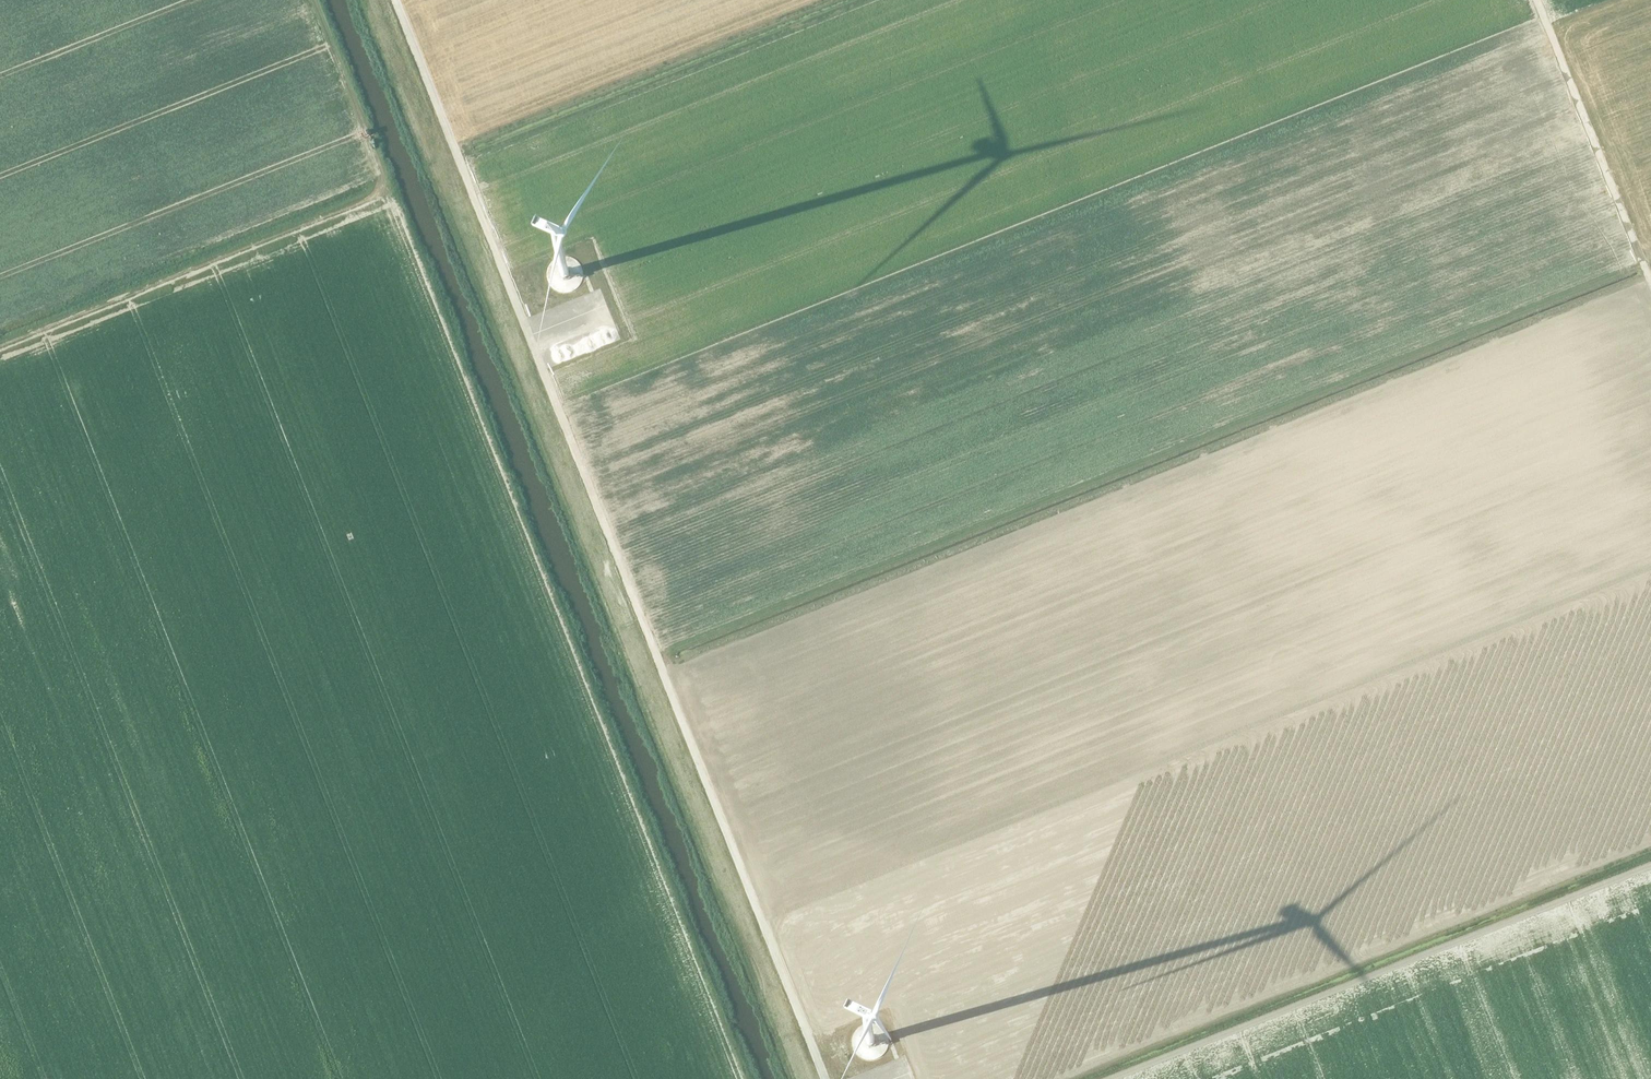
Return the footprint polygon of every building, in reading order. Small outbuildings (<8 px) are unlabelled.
[(565,268),(564,268),(563,268),(562,268),(561,269),(560,269),(560,270),(559,270),(559,271),(558,272),(558,273),(558,274),(558,275),(558,276),(559,276),(559,277),(560,278),(560,279),(561,279),(562,279),(562,280),(563,280),(564,280),(565,280),(566,280),(567,279),(568,279),(568,278),(569,278),(569,277),(570,276),(570,275),(570,274),(570,273),(570,272),(570,271),(569,271),(569,270),(568,270),(568,269),(567,269),(567,268),(566,268),(565,268)] [(871,1036),(870,1036),(869,1036),(868,1037),(867,1037),(866,1038),(865,1038),(865,1039),(865,1040),(864,1040),(864,1041),(864,1042),(864,1043),(864,1044),(864,1045),(865,1045),(865,1046),(866,1047),(867,1048),(868,1048),(869,1048),(869,1049),(870,1049),(871,1049),(872,1048),(873,1048),(874,1048),(874,1047),(875,1047),(875,1046),(876,1046),(876,1045),(876,1044),(876,1043),(876,1042),(876,1041),(876,1040),(876,1039),(875,1039),(875,1038),(874,1038),(874,1037),(873,1037),(872,1037),(872,1036),(871,1036)]
